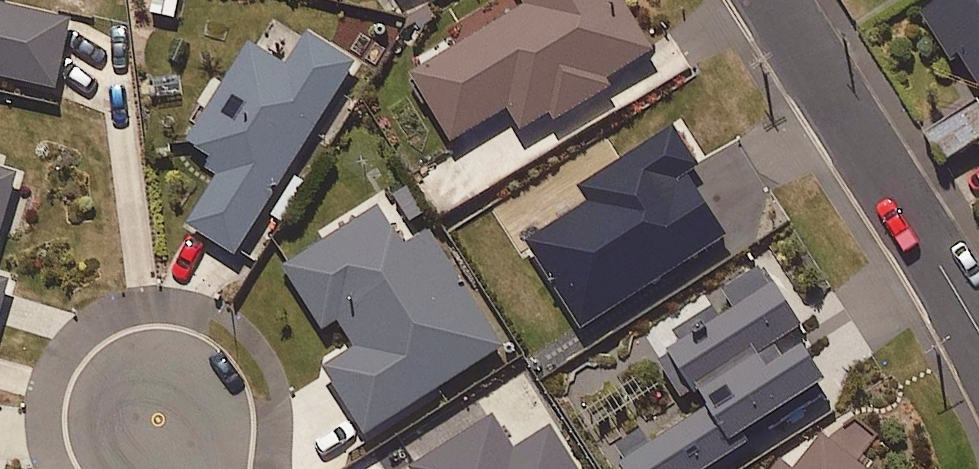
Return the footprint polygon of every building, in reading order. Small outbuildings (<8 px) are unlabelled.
[(627,0),(528,0),(529,3),(416,73),(457,140),(510,108),(522,119),(539,122),(658,49),(627,0)] [(928,6),(938,23),(929,29),(950,64),(960,58),(978,88),(978,0),(938,0),(928,6)] [(58,88),(73,21),(0,4),(0,75),(58,88)] [(359,63),(310,32),(288,67),(254,45),(227,87),(219,82),(185,136),(211,153),(220,174),(189,221),(239,253),(359,63)] [(976,105),(931,139),(949,162),(978,139),(978,109),(976,105)] [(0,168),(0,244),(20,174),(0,168)] [(408,246),(381,205),(288,266),(328,326),(341,318),(360,346),(328,368),(371,434),(506,346),(430,231),(408,246)] [(763,263),(646,336),(683,394),(607,443),(623,468),(711,468),(742,449),(736,441),(836,377),(763,263)] [(13,279),(0,276),(0,324),(13,279)] [(492,417),(413,467),(414,468),(580,468),(554,428),(515,453),(492,417)] [(827,433),(798,468),(871,468),(827,433)] [(782,461),(775,468),(792,468),(782,461)]
